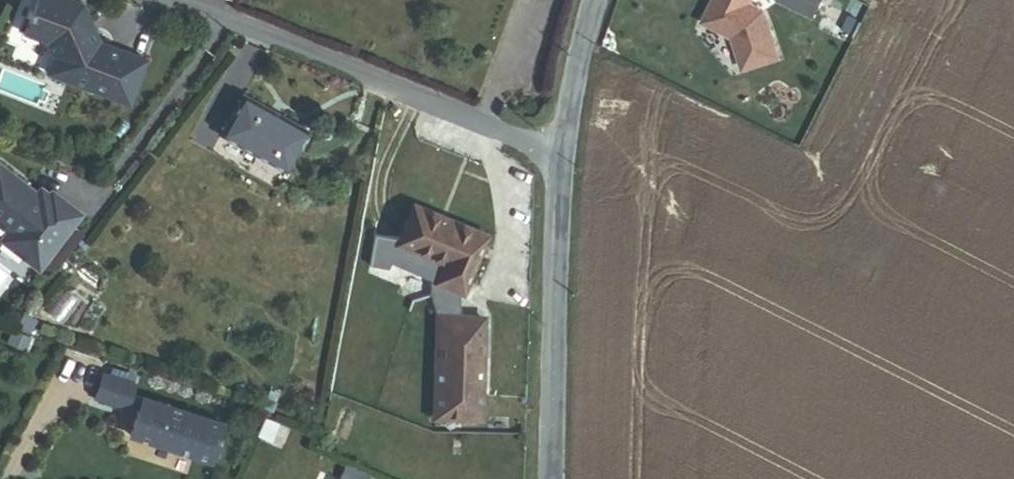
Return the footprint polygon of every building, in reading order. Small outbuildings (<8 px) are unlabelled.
[(81,9),(60,0),(37,0),(32,14),(27,12),(23,21),(28,22),(23,37),(45,45),(52,60),(46,76),(127,108),(145,64),(98,46),(81,9)] [(763,11),(749,4),(751,0),(714,0),(702,22),(732,37),(743,69),(778,58),(763,11)] [(225,135),(285,168),(305,131),(245,99),(225,135)] [(78,216),(49,193),(47,196),(41,203),(33,197),(35,195),(0,168),(0,227),(7,232),(0,241),(0,242),(36,270),(78,216)] [(41,203),(47,196),(39,190),(35,195),(33,197),(41,203)] [(437,282),(462,292),(486,236),(415,205),(400,242),(399,245),(445,264),(437,282)] [(437,282),(445,264),(399,245),(400,242),(377,238),(372,267),(390,270),(393,264),(434,282),(434,297),(441,318),(461,318),(462,292),(437,282)] [(38,320),(26,312),(19,322),(31,330),(38,320)] [(438,418),(480,419),(481,395),(481,369),(482,342),(483,319),(461,318),(441,318),(438,418)] [(136,379),(102,369),(94,395),(128,405),(136,379)] [(225,417),(142,390),(128,432),(211,460),(225,417)] [(337,476),(336,478),(370,478),(373,474),(347,462),(340,477),(337,476)]
